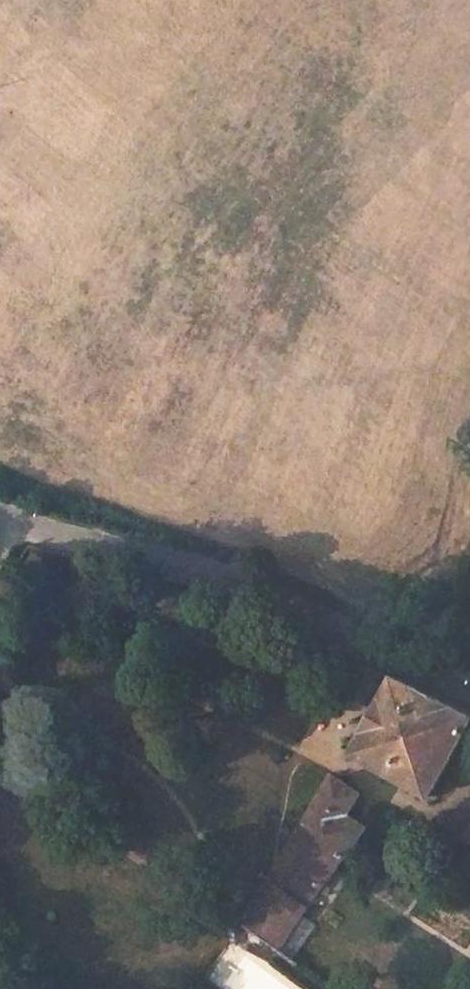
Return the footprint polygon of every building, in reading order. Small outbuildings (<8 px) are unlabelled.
[(393,676),(350,752),(427,796),(469,721),(469,716),(468,715),(393,676)] [(358,794),(333,777),(332,779),(240,923),(274,948),(298,914),(364,826),(345,814),(358,794)] [(315,926),(298,914),(274,948),(290,960),(315,926)]
